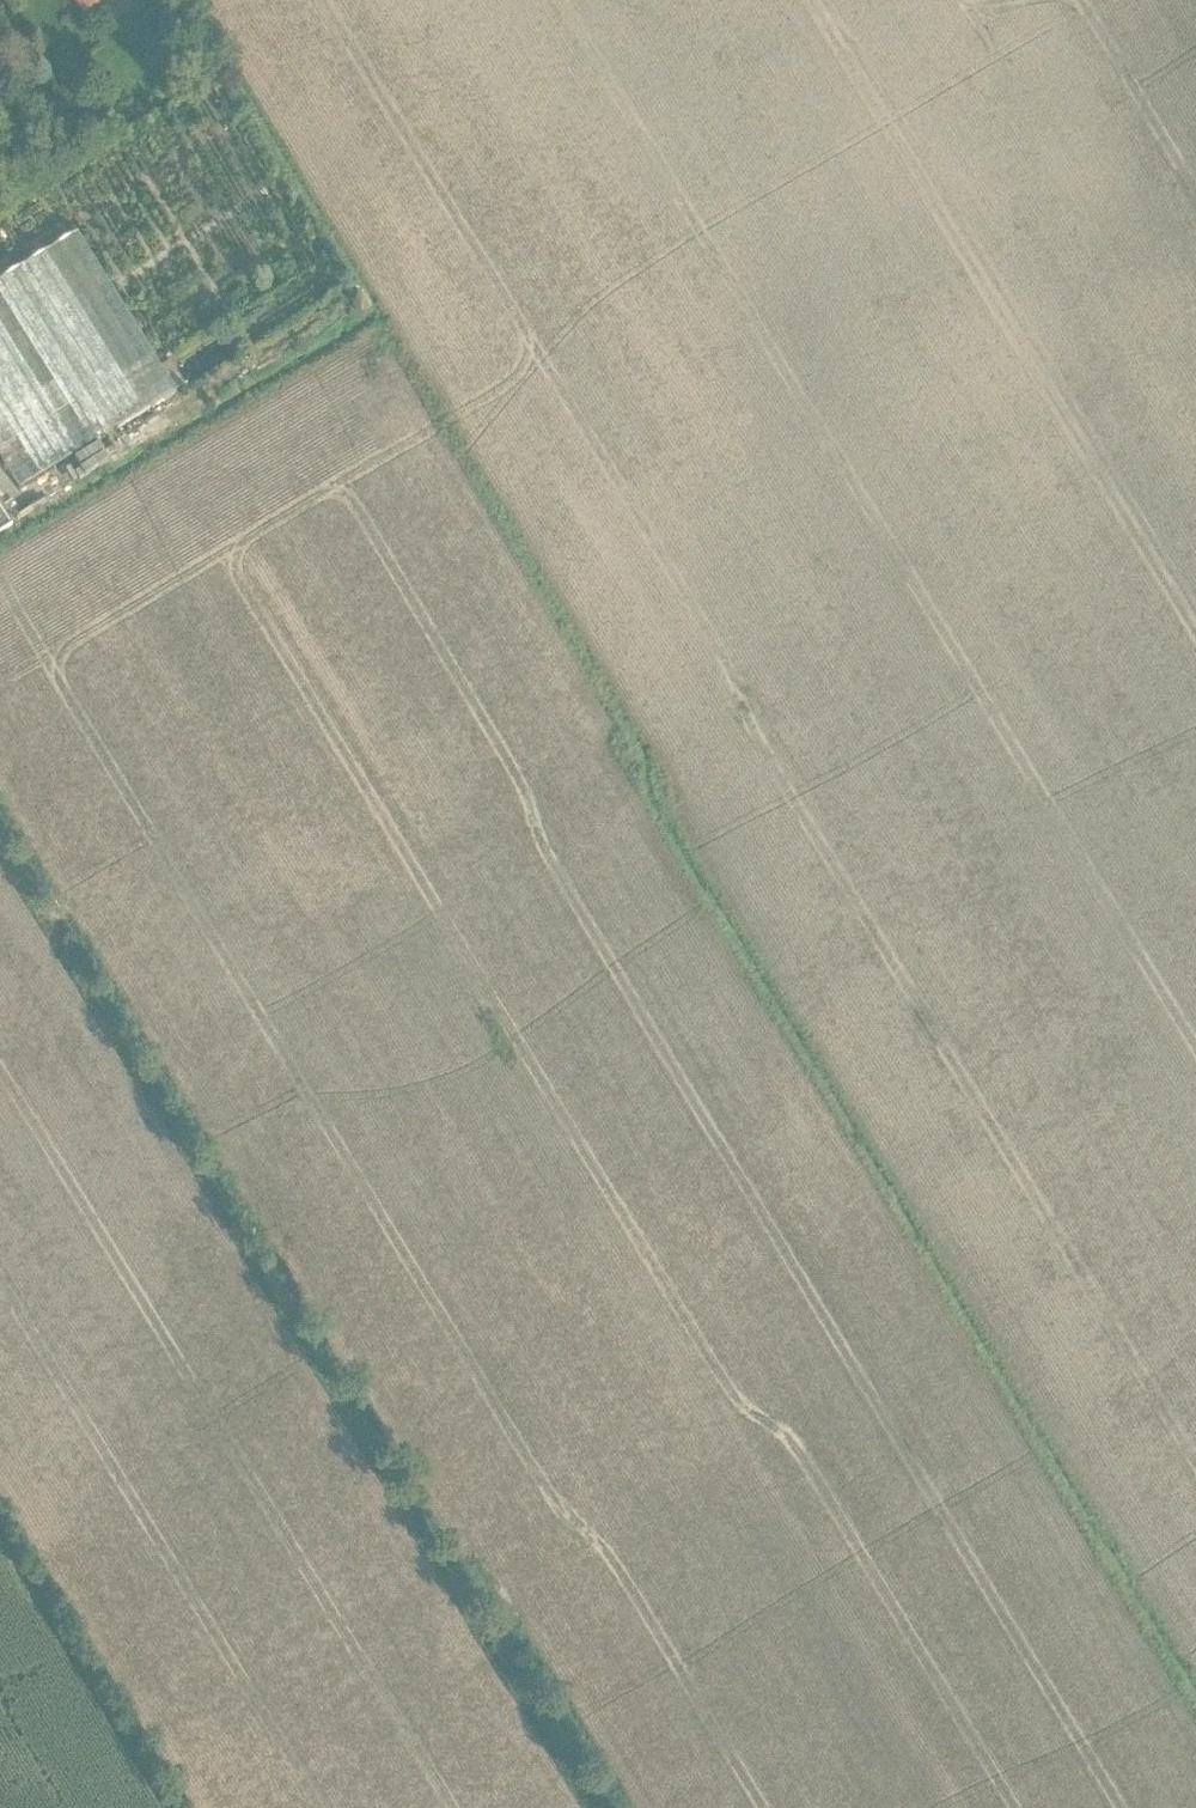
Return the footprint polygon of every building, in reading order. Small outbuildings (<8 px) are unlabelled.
[(83,13),(103,0),(75,0),(83,13)] [(0,282),(0,456),(21,489),(186,385),(171,362),(161,368),(77,233),(0,282)]
